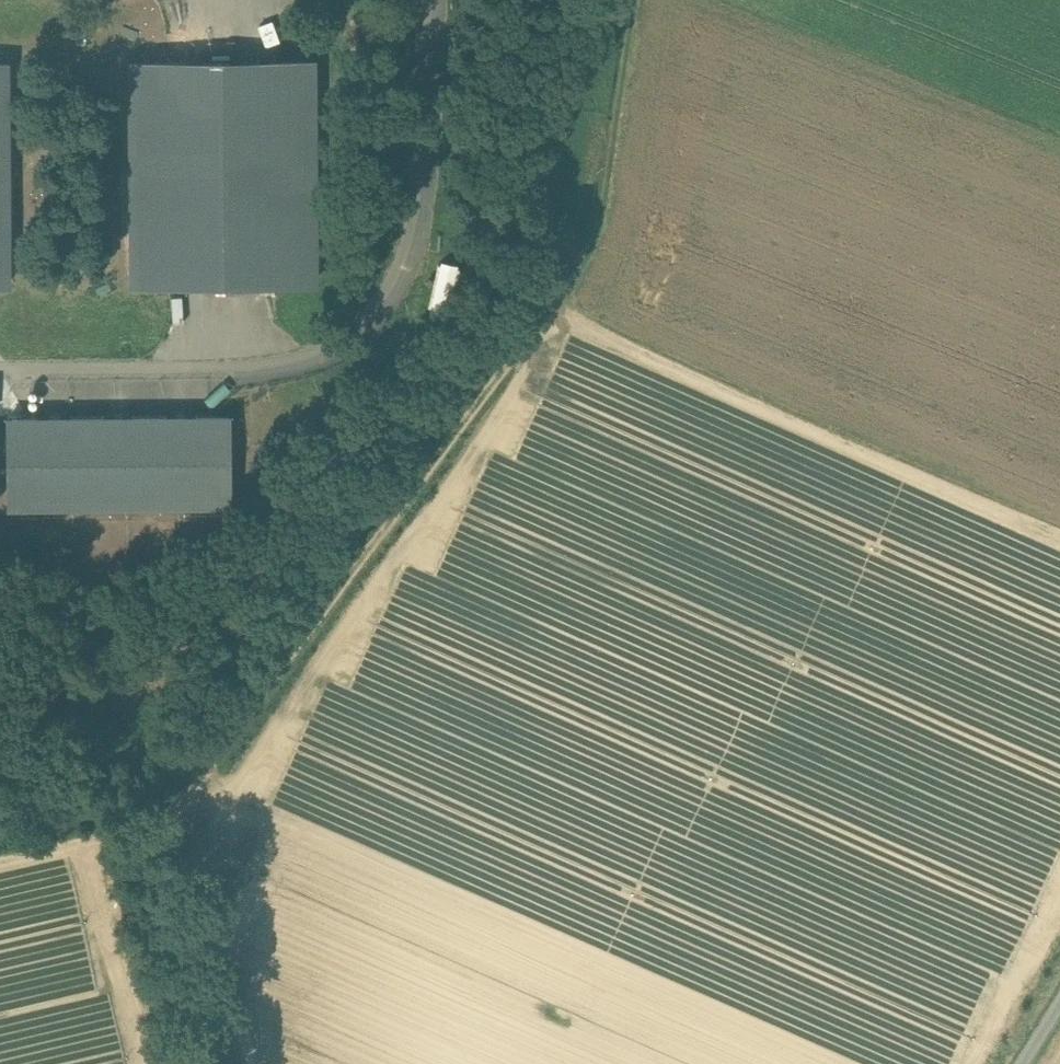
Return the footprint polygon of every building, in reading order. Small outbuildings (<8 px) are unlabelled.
[(318,67),(141,69),(143,287),(320,286),(318,67)] [(232,514),(231,421),(12,422),(12,515),(232,514)]
